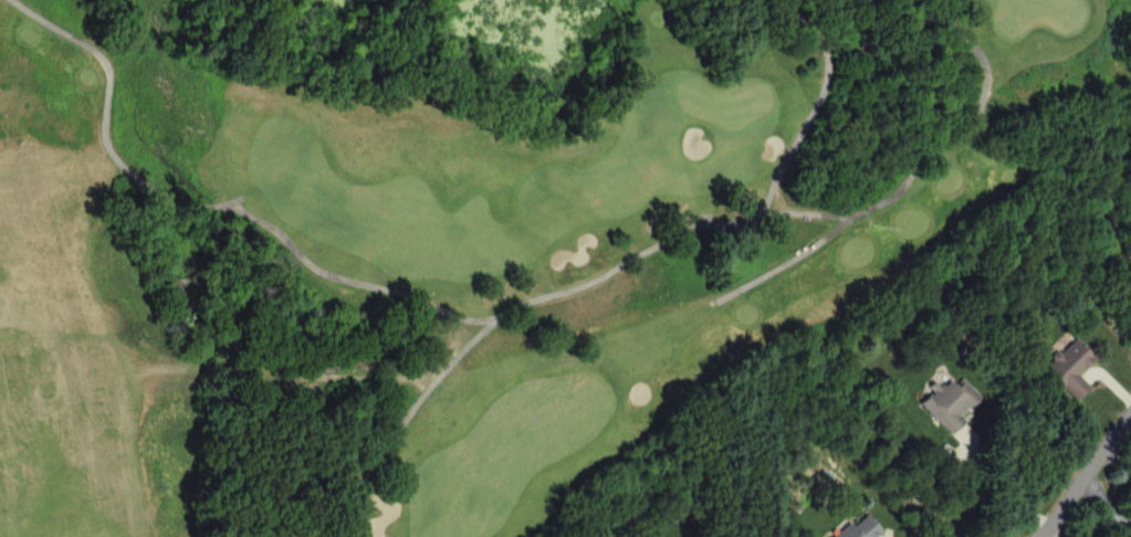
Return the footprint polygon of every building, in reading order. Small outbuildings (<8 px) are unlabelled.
[(1067,402),(1082,388),(1070,373),(1086,358),(1068,338),(1036,367),(1067,402)] [(973,398),(954,378),(946,385),(941,380),(932,387),(929,384),(910,401),(938,431),(973,398)] [(876,535),(858,513),(829,536),(873,536),(876,535)]
